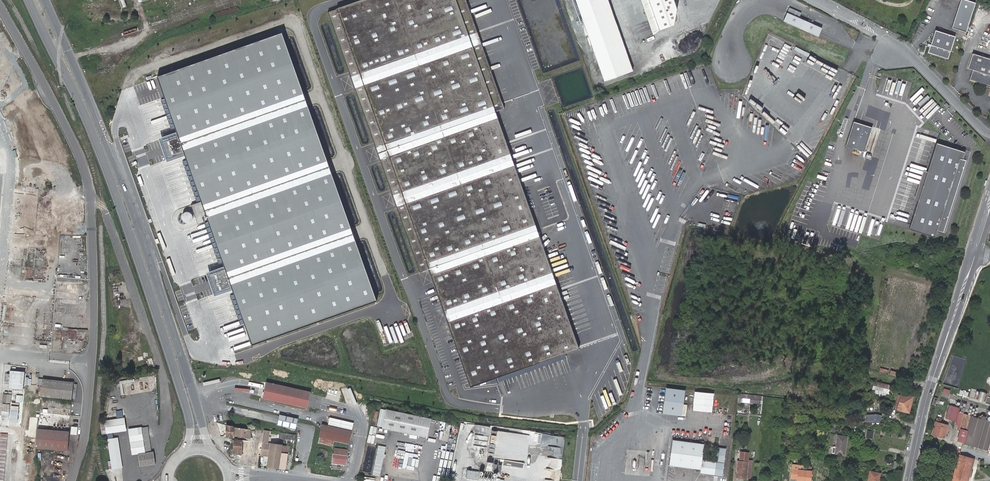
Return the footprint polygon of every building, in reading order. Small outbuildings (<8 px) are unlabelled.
[(494,112),(503,109),(465,0),(361,0),(336,9),(336,10),(327,13),(328,14),(421,273),(429,270),(471,387),(578,350),(494,112)] [(610,0),(578,0),(605,79),(634,70),(610,0)] [(655,34),(676,26),(679,9),(675,0),(643,0),(655,34)] [(966,0),(962,0),(953,29),(967,34),(977,3),(966,0)] [(825,29),(802,19),(804,14),(793,9),(787,22),(821,38),(825,29)] [(957,37),(937,30),(929,52),(949,59),(957,37)] [(283,34),(158,77),(252,345),(377,301),(283,34)] [(974,54),(969,68),(974,70),(971,79),(989,86),(989,59),(974,54)] [(926,116),(938,104),(933,98),(920,110),(926,116)] [(873,128),(855,122),(847,146),(865,152),(873,128)] [(972,153),(937,143),(910,231),(936,239),(939,231),(947,234),(972,153)] [(14,186),(13,205),(22,206),(23,187),(14,186)] [(838,227),(872,235),(874,229),(878,230),(880,222),(872,220),(871,223),(866,221),(867,217),(855,214),(854,220),(848,218),(850,212),(842,210),(838,227)] [(20,371),(6,370),(5,390),(18,392),(20,371)] [(28,373),(26,391),(37,392),(38,373),(28,373)] [(73,382),(42,378),(40,396),(71,400),(73,382)] [(875,383),(874,389),(890,392),(891,387),(875,383)] [(309,394),(264,384),(261,399),(305,409),(309,394)] [(685,392),(666,389),(662,415),(682,418),(685,392)] [(714,394),(695,391),(693,411),(712,413),(714,394)] [(988,395),(977,392),(975,401),(985,404),(988,395)] [(762,396),(737,394),(737,399),(740,399),(739,403),(742,403),(742,399),(762,402),(762,396)] [(910,412),(913,397),(903,395),(899,410),(910,412)] [(36,411),(39,412),(70,415),(71,403),(37,399),(36,409),(36,411)] [(960,409),(949,406),(945,420),(956,423),(960,409)] [(32,417),(33,408),(24,407),(21,427),(31,428),(32,417)] [(70,415),(39,412),(38,428),(68,431),(70,415)] [(867,413),(866,422),(881,423),(881,414),(867,413)] [(428,423),(383,414),(379,431),(384,432),(384,433),(424,441),(428,423)] [(963,444),(989,452),(989,423),(959,414),(956,426),(958,426),(957,430),(960,431),(966,433),(963,443),(963,444)] [(125,431),(123,419),(110,420),(110,416),(102,417),(103,422),(104,434),(125,431)] [(297,419),(277,416),(276,425),(295,428),(297,419)] [(938,417),(933,435),(944,438),(948,423),(941,422),(941,418),(938,417)] [(148,427),(150,427),(149,422),(140,424),(141,429),(145,428),(149,453),(152,453),(148,428),(148,427)] [(231,427),(226,425),(225,435),(232,435),(233,434),(248,437),(249,429),(231,427)] [(332,440),(333,440),(335,427),(323,425),(319,445),(331,447),(332,440)] [(335,427),(333,440),(350,443),(352,431),(335,427)] [(67,451),(69,431),(68,431),(38,428),(37,428),(35,448),(67,451)] [(138,455),(139,461),(145,460),(153,459),(152,455),(152,453),(149,453),(145,428),(141,429),(129,430),(133,456),(138,455)] [(966,433),(960,431),(957,442),(963,443),(966,433)] [(295,435),(279,432),(278,439),(294,441),(295,435)] [(0,433),(0,467),(8,468),(11,434),(0,433)] [(845,455),(848,437),(839,436),(835,454),(845,455)] [(267,466),(285,469),(288,455),(280,454),(282,446),(270,444),(271,437),(266,437),(265,444),(261,443),(258,456),(269,457),(267,466)] [(106,441),(109,466),(119,464),(116,439),(106,441)] [(237,454),(238,441),(234,441),(233,445),(230,445),(230,459),(234,460),(234,454),(237,454)] [(251,455),(252,442),(243,441),(242,454),(251,455)] [(258,456),(261,443),(252,442),(251,455),(258,456)] [(673,442),(670,468),(701,471),(700,476),(723,478),(726,450),(719,449),(717,463),(705,462),(706,446),(673,442)] [(289,447),(282,446),(280,454),(288,455),(289,447)] [(332,464),(346,466),(348,450),(334,448),(332,464)] [(380,448),(373,476),(380,477),(384,461),(386,461),(386,458),(385,458),(387,450),(380,448)] [(749,453),(742,452),(741,459),(748,460),(749,453)] [(145,460),(139,461),(140,468),(155,465),(153,453),(152,453),(152,455),(153,459),(145,460)] [(974,459),(961,455),(954,480),(968,480),(974,459)] [(488,458),(487,470),(502,471),(503,464),(524,467),(525,463),(496,460),(496,459),(488,458)] [(14,461),(13,471),(21,472),(20,480),(31,480),(33,463),(14,461)] [(749,480),(750,463),(739,462),(737,479),(749,480)] [(803,468),(803,472),(792,471),(791,480),(796,480),(796,479),(797,480),(806,480),(806,476),(810,476),(811,469),(803,468)] [(478,479),(479,471),(469,470),(468,478),(478,479)]
